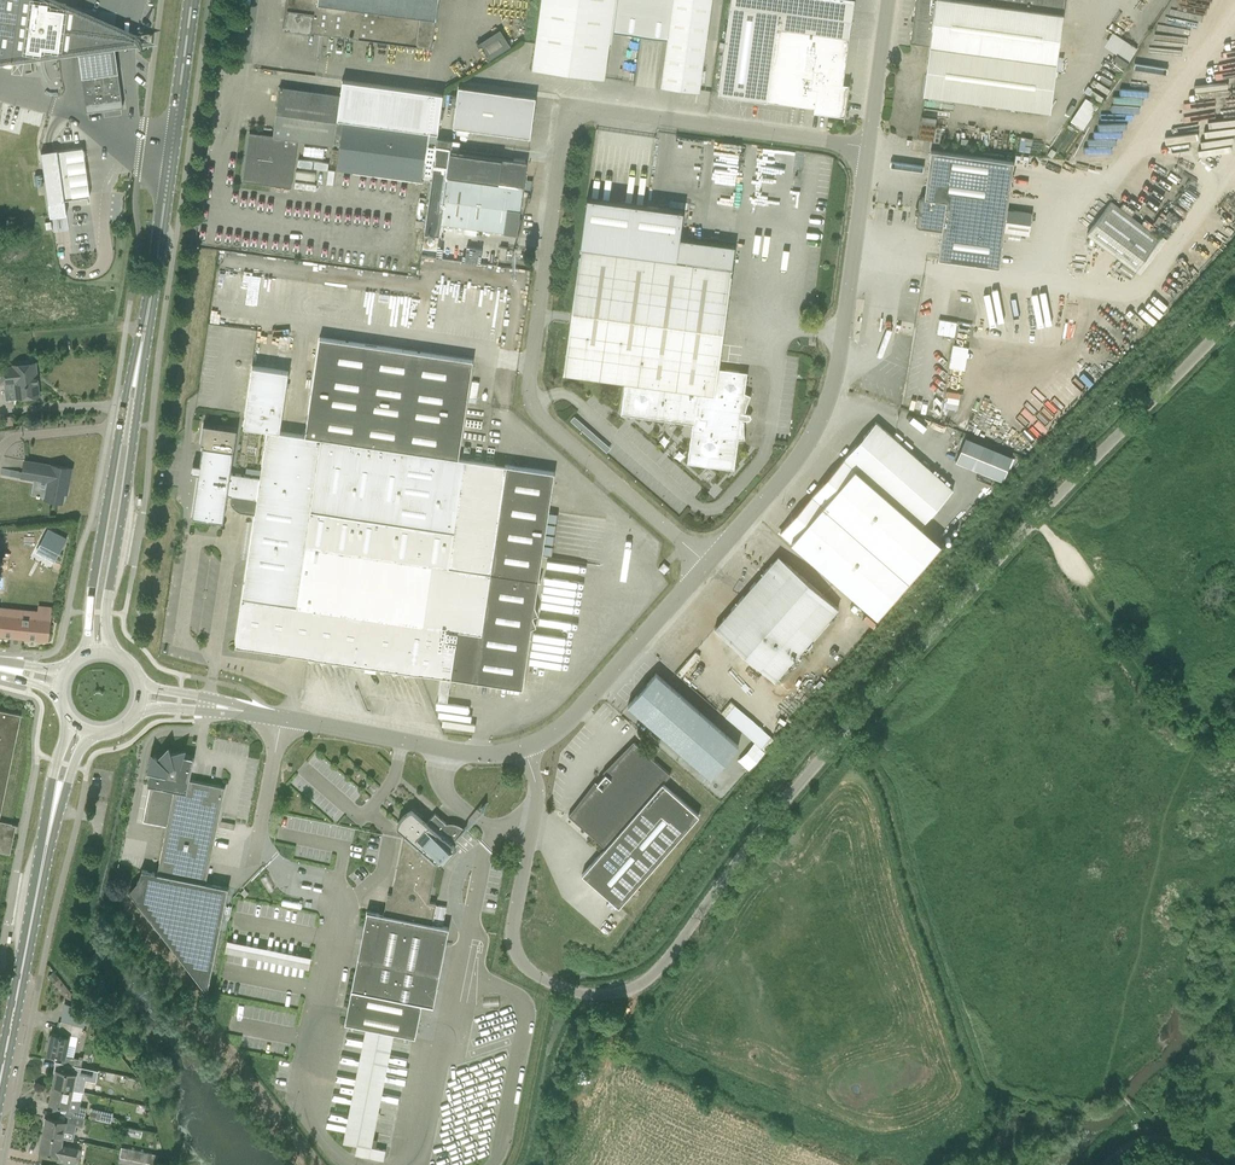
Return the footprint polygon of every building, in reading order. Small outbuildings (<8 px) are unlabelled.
[(158,46),(51,0),(0,0),(0,67),(79,57),(116,52),(158,46)] [(288,9),(287,9),(285,29),(286,29),(286,28),(432,47),(438,0),(289,0),(288,9)] [(534,56),(532,68),(604,78),(604,77),(606,66),(609,42),(610,32),(613,14),(615,0),(541,0),(534,56)] [(663,76),(661,86),(699,91),(699,89),(700,79),(711,0),(615,0),(613,14),(610,32),(609,42),(612,42),(613,31),(668,38),(663,74),(663,76)] [(718,91),(717,94),(814,107),(813,111),(844,116),(843,119),(844,119),(849,83),(848,83),(848,84),(842,83),(854,0),(730,0),(718,91)] [(910,43),(904,91),(1049,111),(1064,0),(916,0),(910,43)] [(489,57),(509,45),(499,28),(479,40),(489,57)] [(1130,59),(1137,45),(1111,32),(1103,46),(1130,59)] [(82,76),(86,105),(122,100),(118,71),(82,76)] [(530,137),(536,97),(458,86),(453,126),(530,137)] [(341,95),(280,87),(273,135),(249,132),(243,180),(292,187),(298,139),(340,145),(337,168),(422,179),(428,130),(338,118),(341,95)] [(1070,120),(1084,129),(1099,105),(1085,96),(1070,120)] [(918,137),(940,140),(942,124),(937,124),(939,110),(922,108),(918,137)] [(441,224),(517,234),(527,162),(450,152),(452,139),(438,137),(425,233),(439,235),(441,224)] [(74,198),(67,150),(58,151),(58,149),(50,150),(42,151),(49,203),(57,202),(65,201),(65,199),(74,198)] [(1013,161),(931,150),(924,197),(923,197),(919,200),(916,222),(919,226),(937,229),(939,227),(941,229),(942,229),(938,258),(998,266),(1003,231),(1029,234),(1031,212),(1006,209),(1013,161)] [(1197,172),(1193,176),(1202,186),(1206,182),(1197,172)] [(563,373),(575,374),(625,381),(621,414),(693,424),(687,462),(734,469),(738,439),(744,438),(745,441),(745,436),(744,433),(744,430),(744,427),(744,424),(744,420),(742,420),(742,413),(743,411),(745,411),(746,408),(747,404),(748,401),(749,398),(751,395),(752,392),(751,392),(750,395),(744,392),(747,372),(718,368),(732,268),(735,246),(679,238),(683,210),(587,197),(580,247),(563,373)] [(1135,270),(1159,238),(1110,201),(1086,234),(1135,270)] [(500,246),(499,258),(506,259),(507,247),(500,246)] [(955,334),(956,320),(939,318),(937,333),(955,334)] [(438,700),(447,701),(451,677),(523,687),(531,626),(536,625),(533,617),(533,614),(538,613),(535,604),(554,472),(458,458),(473,360),(320,337),(305,435),(280,431),(289,371),(252,366),(243,426),(267,430),(260,477),(231,473),(238,429),(205,424),(202,446),(203,446),(192,517),(223,521),(227,495),(231,496),(230,502),(233,507),(238,510),(240,512),(244,512),(255,514),(235,645),(308,656),(310,661),(318,658),(320,658),(322,662),(330,659),(332,660),(334,664),(342,661),(380,667),(381,671),(389,668),(392,668),(393,673),(401,670),(404,670),(405,675),(413,672),(442,676),(438,700)] [(949,366),(964,369),(969,346),(953,343),(949,366)] [(40,396),(36,362),(13,365),(14,366),(0,368),(0,382),(0,384),(15,382),(17,398),(40,396)] [(13,416),(3,417),(4,426),(14,425),(13,416)] [(537,444),(541,440),(518,419),(514,423),(537,444)] [(807,500),(905,586),(941,544),(921,526),(953,489),(876,422),(807,500)] [(912,428),(926,436),(929,432),(914,423),(912,428)] [(1013,456),(966,437),(956,462),(1002,481),(1013,456)] [(44,499),(63,502),(65,487),(68,487),(72,468),(50,463),(50,465),(25,461),(22,478),(47,482),(44,499)] [(246,466),(245,473),(256,475),(257,468),(246,466)] [(905,586),(807,500),(780,531),(878,617),(905,586)] [(40,543),(60,553),(67,538),(48,528),(40,543)] [(776,558),(764,571),(715,628),(775,681),(838,608),(781,558),(776,558)] [(48,640),(51,620),(38,619),(0,614),(0,634),(48,640)] [(739,745),(667,683),(656,673),(628,705),(710,777),(739,745)] [(749,769),(775,738),(733,702),(723,714),(755,740),(738,760),(749,769)] [(3,801),(4,800),(3,800),(7,782),(8,781),(7,781),(12,761),(11,761),(15,742),(16,742),(16,741),(15,741),(19,722),(20,722),(21,714),(0,710),(0,815),(3,801)] [(582,875),(618,906),(699,815),(663,783),(671,774),(639,746),(634,743),(634,742),(603,773),(605,774),(597,783),(595,782),(568,816),(605,848),(582,875)] [(228,887),(227,887),(206,882),(225,787),(190,779),(193,763),(188,762),(189,757),(182,756),(182,753),(182,754),(170,754),(169,752),(168,752),(157,760),(155,758),(154,758),(155,759),(148,772),(147,771),(147,772),(151,773),(148,784),(150,785),(143,821),(167,825),(157,873),(142,870),(137,881),(129,890),(165,935),(207,991),(218,940),(228,887)] [(345,1021),(365,1025),(394,1031),(415,1035),(421,1004),(433,1006),(448,928),(442,927),(446,906),(428,903),(435,866),(433,864),(435,862),(439,865),(442,862),(446,865),(455,854),(451,851),(454,848),(450,845),(452,842),(453,843),(467,827),(466,827),(465,828),(463,826),(459,824),(456,823),(454,822),(451,822),(449,822),(446,822),(435,813),(429,820),(430,821),(428,823),(412,808),(409,809),(404,812),(401,815),(400,816),(398,820),(397,823),(396,826),(413,840),(411,842),(404,836),(393,894),(387,893),(384,914),(367,910),(345,1021)] [(10,853),(14,835),(12,835),(14,824),(18,825),(19,824),(13,823),(0,821),(0,851),(10,853)] [(222,821),(222,831),(234,831),(235,821),(222,821)] [(308,968),(310,955),(225,938),(223,951),(308,968)] [(59,979),(53,971),(48,976),(54,983),(59,979)] [(63,1006),(61,1021),(84,1025),(87,1010),(63,1006)] [(84,1026),(61,1021),(58,1034),(52,1033),(48,1052),(63,1056),(62,1062),(81,1066),(83,1059),(74,1057),(76,1045),(69,1044),(71,1037),(69,1037),(70,1034),(81,1036),(84,1026)] [(82,1075),(83,1070),(77,1068),(76,1073),(57,1069),(53,1086),(73,1090),(74,1081),(85,1083),(87,1076),(82,1075)] [(53,1111),(85,1118),(85,1117),(87,1107),(80,1105),(81,1101),(71,1099),(73,1090),(53,1086),(50,1103),(68,1106),(67,1114),(53,1111)] [(83,1126),(85,1118),(53,1111),(51,1118),(47,1117),(43,1134),(62,1138),(74,1140),(77,1124),(83,1126)] [(97,1112),(90,1111),(89,1118),(96,1120),(97,1112)] [(61,1144),(62,1138),(43,1134),(40,1150),(59,1154),(58,1160),(74,1163),(78,1148),(61,1144)] [(355,1154),(383,1160),(385,1150),(357,1144),(355,1154)] [(150,1163),(140,1161),(142,1151),(122,1147),(119,1162),(133,1164),(149,1164),(150,1163)] [(140,1161),(150,1163),(156,1164),(158,1155),(142,1151),(140,1161)]
